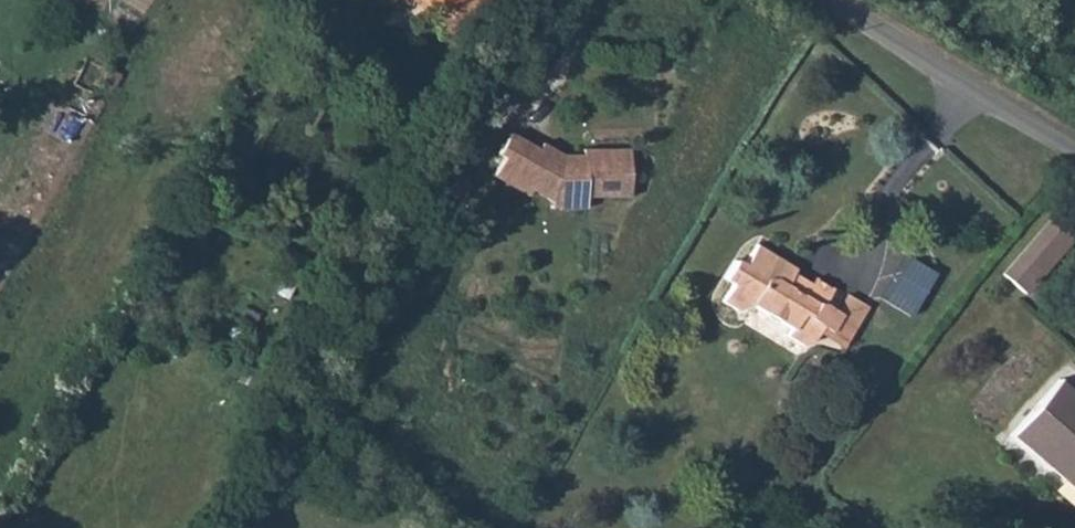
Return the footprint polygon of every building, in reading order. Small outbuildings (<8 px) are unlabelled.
[(429,0),(406,0),(431,16),(438,5),(429,0)] [(438,5),(431,16),(447,26),(464,0),(429,0),(438,5)] [(531,155),(502,136),(487,160),(495,165),(483,184),(520,205),(524,199),(542,209),(542,219),(579,220),(580,208),(624,210),(625,157),(576,155),(576,163),(561,163),(534,148),(531,155)] [(1071,228),(1047,209),(997,271),(1022,291),(1071,228)] [(823,342),(825,335),(834,341),(849,316),(843,313),(834,308),(841,297),(803,274),(806,268),(768,247),(756,266),(745,261),(733,280),(743,285),(733,303),(754,316),(761,305),(800,327),(794,336),(811,345),(817,346),(823,342)] [(908,257),(882,299),(909,315),(935,273),(908,257)] [(849,316),(834,341),(849,349),(874,310),(853,297),(843,313),(849,316)] [(1066,382),(1015,437),(1074,492),(1074,391),(1066,382)]
